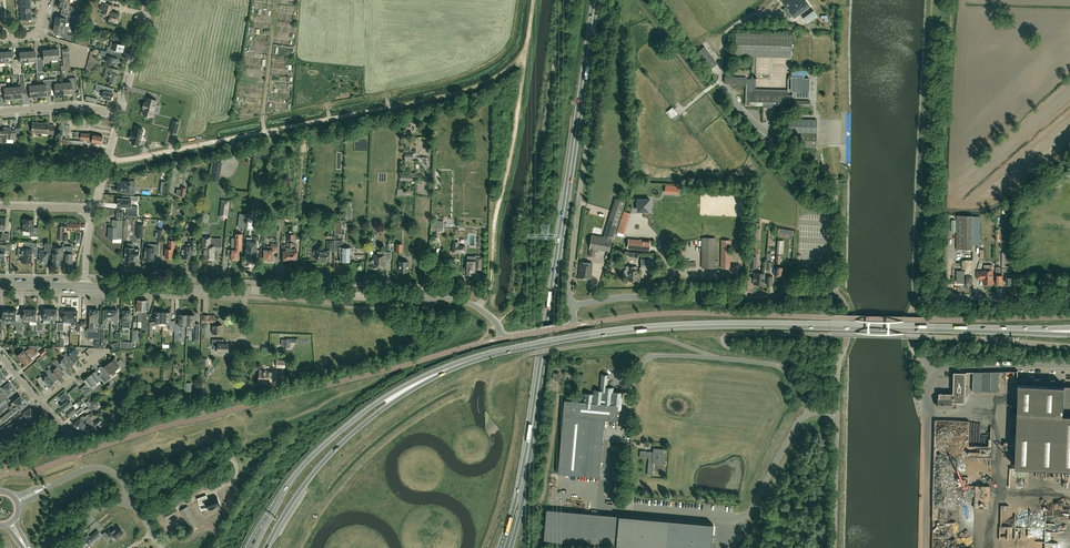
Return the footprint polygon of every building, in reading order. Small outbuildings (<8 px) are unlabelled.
[(69,14),(77,16),(78,12),(74,12),(74,11),(75,8),(73,7),(69,6),(69,5),(70,2),(62,0),(60,0),(58,7),(68,9),(69,11),(69,14)] [(105,5),(103,4),(89,0),(88,5),(104,10),(103,14),(110,16),(109,20),(114,21),(115,21),(118,22),(120,13),(111,11),(113,5),(106,3),(105,5)] [(781,0),(794,18),(810,6),(806,0),(781,0)] [(20,11),(31,10),(30,2),(19,3),(20,11)] [(21,19),(31,18),(31,10),(20,11),(21,19)] [(814,10),(803,18),(807,23),(817,15),(814,10)] [(77,19),(77,16),(69,14),(68,17),(68,18),(67,18),(57,16),(55,24),(65,26),(66,23),(67,23),(68,23),(69,23),(69,22),(70,22),(70,21),(71,21),(71,20),(71,19),(71,18),(77,19)] [(68,26),(65,26),(55,24),(54,31),(65,34),(67,34),(68,26)] [(791,102),(791,100),(792,95),(788,95),(788,93),(784,93),(782,95),(782,94),(777,94),(777,95),(761,94),(758,94),(755,92),(755,89),(756,77),(755,77),(755,79),(754,79),(755,56),(791,57),(792,34),(736,33),(735,56),(752,56),(752,79),(746,79),(747,77),(746,77),(725,77),(725,83),(729,84),(730,84),(730,85),(734,85),(734,84),(746,84),(746,105),(749,105),(750,101),(755,101),(763,101),(763,107),(769,107),(770,105),(774,105),(774,102),(779,102),(791,102)] [(123,52),(125,45),(111,41),(110,47),(107,46),(106,51),(110,52),(114,53),(116,54),(117,50),(123,52)] [(709,70),(717,63),(704,46),(696,53),(709,70)] [(51,59),(59,58),(58,48),(50,49),(51,59)] [(25,51),(25,49),(19,50),(20,62),(28,61),(27,51),(25,51)] [(43,59),(51,59),(50,49),(43,50),(43,59)] [(28,61),(36,60),(35,50),(27,51),(28,61)] [(12,60),(11,51),(4,51),(5,61),(9,61),(9,63),(13,68),(14,74),(17,73),(17,66),(17,65),(14,65),(13,64),(13,60),(12,60)] [(113,56),(114,53),(110,52),(109,56),(108,55),(106,62),(117,65),(119,58),(113,56)] [(116,85),(118,74),(115,73),(117,69),(107,66),(104,75),(111,76),(109,83),(116,85)] [(69,82),(63,82),(64,95),(72,94),(72,88),(76,88),(76,85),(75,77),(68,77),(69,82)] [(792,77),(792,78),(792,91),(793,91),(792,97),(809,97),(809,90),(809,79),(804,79),(804,78),(804,77),(792,77)] [(38,97),(47,96),(46,87),(50,87),(50,79),(43,80),(44,84),(37,85),(38,97)] [(56,83),(56,79),(50,79),(50,87),(54,87),(55,95),(64,95),(63,82),(56,83)] [(13,99),(22,98),(21,90),(25,89),(24,81),(18,82),(18,86),(12,87),(13,99)] [(31,85),(31,81),(24,81),(25,89),(29,89),(30,98),(38,97),(37,85),(31,85)] [(5,83),(0,84),(0,90),(0,91),(4,91),(5,100),(13,99),(12,87),(6,87),(5,83)] [(111,100),(113,92),(109,91),(110,87),(97,84),(95,91),(104,93),(103,98),(111,100)] [(157,101),(148,98),(147,102),(145,102),(143,108),(145,109),(144,113),(152,116),(157,101)] [(817,120),(789,119),(789,132),(801,133),(800,146),(816,147),(817,120)] [(54,134),(54,125),(49,125),(49,123),(33,122),(33,132),(38,133),(54,134)] [(7,142),(7,139),(10,139),(10,135),(15,135),(15,139),(19,139),(20,128),(16,128),(16,129),(11,129),(11,127),(3,127),(3,130),(0,130),(0,142),(7,142)] [(143,129),(135,127),(134,132),(132,132),(130,138),(132,139),(131,142),(139,144),(143,129)] [(101,144),(103,136),(94,134),(89,133),(81,133),(81,139),(89,140),(89,141),(92,141),(92,142),(101,144)] [(264,159),(264,150),(255,152),(255,158),(264,159)] [(218,181),(221,161),(214,160),(211,179),(218,181)] [(123,193),(134,194),(134,189),(130,189),(131,184),(131,180),(125,180),(125,181),(120,180),(119,184),(118,190),(118,192),(123,192),(123,193)] [(185,196),(186,188),(182,187),(181,190),(177,189),(176,195),(185,196)] [(128,209),(129,210),(129,213),(128,214),(128,216),(134,216),(134,206),(131,206),(132,199),(118,198),(118,206),(127,206),(128,209)] [(622,209),(623,204),(625,201),(616,198),(613,206),(609,218),(610,219),(604,237),(592,235),(590,249),(599,251),(600,250),(609,251),(612,239),(612,238),(617,221),(618,222),(622,209)] [(638,199),(638,208),(642,208),(642,211),(648,211),(648,206),(650,206),(650,199),(638,199)] [(229,201),(222,200),(222,204),(221,208),(220,216),(227,217),(228,209),(228,205),(229,201)] [(624,210),(617,232),(624,234),(631,212),(624,210)] [(972,216),(972,215),(957,215),(956,249),(972,249),(972,245),(980,245),(980,216),(972,216)] [(5,233),(4,233),(4,230),(5,230),(6,218),(0,218),(0,230),(3,230),(3,233),(2,233),(2,239),(9,239),(9,233),(5,233)] [(38,236),(38,228),(33,228),(33,219),(24,218),(24,230),(30,230),(30,236),(38,236)] [(122,238),(123,220),(112,219),(112,227),(109,227),(108,238),(118,238),(118,237),(122,238)] [(440,231),(441,221),(432,220),(431,230),(440,231)] [(174,248),(174,240),(177,240),(177,236),(170,236),(170,240),(169,240),(169,248),(166,248),(165,257),(173,257),(173,248),(174,248)] [(196,249),(197,236),(192,236),(192,239),(190,239),(190,246),(186,246),(186,243),(181,243),(181,250),(182,250),(182,258),(185,258),(185,259),(189,259),(189,258),(192,258),(192,249),(196,249)] [(221,247),(222,238),(211,238),(210,245),(209,246),(204,246),(204,251),(205,251),(205,258),(207,258),(208,259),(209,260),(210,260),(211,259),(212,258),(214,259),(214,249),(215,249),(215,247),(221,247)] [(242,250),(242,238),(236,238),(235,249),(231,249),(228,249),(228,257),(231,258),(231,259),(239,259),(239,250),(242,250)] [(715,268),(715,264),(715,261),(715,238),(702,238),(702,268),(715,268)] [(629,239),(628,248),(650,250),(650,241),(629,239)] [(730,268),(730,240),(721,240),(721,268),(730,268)] [(257,259),(257,255),(257,241),(247,241),(247,243),(245,243),(245,249),(246,249),(246,259),(247,259),(247,261),(250,261),(250,259),(256,259),(257,259)] [(333,249),(333,241),(329,241),(329,244),(327,244),(327,250),(317,250),(314,250),(314,254),(317,255),(317,260),(330,260),(330,249),(333,249)] [(32,251),(37,251),(37,243),(30,242),(25,242),(25,245),(28,245),(28,248),(22,248),(22,261),(31,262),(32,251)] [(284,259),(284,260),(285,260),(288,260),(288,259),(291,260),(291,242),(287,242),(287,246),(283,246),(283,251),(284,251),(284,259)] [(350,261),(350,247),(343,247),(343,242),(338,242),(337,250),(339,250),(339,251),(339,253),(340,254),(340,256),(340,257),(341,258),(341,259),(341,261),(350,261)] [(465,252),(465,246),(458,245),(458,242),(454,242),(454,245),(453,245),(452,252),(465,252)] [(155,253),(159,253),(159,244),(153,243),(153,247),(145,247),(144,260),(151,260),(151,258),(153,258),(154,253),(155,253)] [(271,243),(271,246),(265,246),(263,246),(263,249),(265,249),(265,260),(273,260),(273,252),(278,252),(278,243),(272,243),(271,243)] [(11,244),(0,244),(0,263),(5,263),(5,253),(11,253),(11,244)] [(45,244),(45,248),(45,250),(41,250),(39,250),(39,251),(39,256),(40,257),(40,262),(47,262),(48,257),(48,253),(50,253),(50,248),(51,244),(45,244)] [(73,256),(73,246),(64,246),(64,247),(63,253),(63,256),(66,256),(66,263),(67,264),(68,264),(69,263),(72,263),(73,256)] [(64,247),(56,247),(56,251),(53,251),(53,252),(53,262),(54,263),(56,263),(57,262),(60,262),(61,256),(61,253),(63,253),(64,247)] [(134,247),(126,247),(125,260),(134,260),(134,257),(139,257),(140,248),(134,248),(134,247)] [(377,251),(377,253),(377,255),(375,258),(375,259),(373,259),(372,259),(371,260),(371,261),(371,263),(372,263),(373,264),(374,264),(374,267),(374,268),(378,268),(378,267),(385,267),(386,259),(391,259),(391,252),(377,251)] [(467,273),(468,275),(470,275),(471,274),(471,273),(475,273),(475,269),(481,269),(481,263),(481,258),(480,258),(475,258),(475,260),(467,260),(467,267),(464,267),(464,272),(467,272),(467,273)] [(641,266),(649,266),(649,259),(641,258),(641,266)] [(408,272),(408,261),(399,261),(399,272),(408,272)] [(592,262),(585,262),(581,262),(580,277),(591,278),(592,262)] [(637,280),(637,270),(634,270),(634,266),(628,266),(628,270),(629,270),(629,280),(637,280)] [(1006,267),(1006,270),(1006,277),(1007,277),(1007,284),(1011,284),(1011,285),(1014,285),(1014,284),(1014,275),(1011,275),(1011,266),(1006,266),(1006,267)] [(762,273),(754,273),(753,277),(753,280),(753,284),(761,284),(761,286),(765,287),(766,273),(766,268),(762,268),(762,273)] [(984,284),(993,284),(993,270),(984,270),(984,271),(977,271),(977,278),(984,278),(984,284)] [(148,331),(148,321),(151,313),(147,313),(147,310),(147,300),(141,300),(141,302),(143,302),(143,305),(141,305),(141,310),(140,310),(140,313),(141,313),(141,314),(142,314),(142,321),(141,331),(148,331)] [(98,322),(99,310),(91,309),(91,316),(90,316),(90,329),(87,328),(87,338),(89,338),(89,340),(94,341),(94,339),(100,339),(100,323),(98,322)] [(107,309),(107,310),(104,310),(104,319),(103,319),(103,322),(103,329),(106,329),(107,327),(108,327),(108,324),(107,324),(107,323),(107,319),(111,319),(111,310),(111,309),(107,309)] [(127,310),(127,311),(124,311),(124,316),(123,316),(123,320),(122,327),(126,327),(127,321),(130,321),(131,311),(130,311),(130,310),(127,310)] [(163,325),(163,322),(163,311),(156,311),(155,322),(152,322),(152,326),(156,326),(156,325),(159,325),(159,324),(160,325),(163,325)] [(171,312),(163,311),(163,322),(163,325),(166,325),(166,324),(170,324),(170,330),(175,331),(175,323),(175,321),(170,321),(171,312)] [(187,325),(187,314),(180,314),(179,323),(175,323),(175,331),(175,335),(179,335),(179,331),(182,331),(182,325),(187,325)] [(199,338),(199,323),(194,323),(195,315),(187,314),(187,325),(187,328),(194,328),(194,338),(199,338)] [(215,325),(216,318),(209,318),(209,315),(204,315),(204,322),(213,322),(213,325),(212,333),(221,334),(222,325),(215,325)] [(297,339),(286,338),(285,340),(282,340),(281,345),(285,345),(285,347),(290,347),(290,342),(297,342),(297,339)] [(228,351),(228,344),(218,343),(219,339),(212,339),(212,346),(218,346),(218,350),(228,351)] [(34,350),(38,346),(29,346),(31,347),(25,351),(24,350),(17,355),(22,360),(34,350)] [(80,357),(77,354),(80,352),(76,347),(70,353),(71,354),(69,355),(66,352),(63,355),(65,357),(64,357),(68,362),(72,359),(74,362),(80,357)] [(26,365),(32,360),(31,358),(34,356),(36,353),(34,350),(22,360),(26,365)] [(71,365),(68,362),(64,357),(61,360),(62,361),(60,363),(58,359),(54,362),(57,366),(57,367),(59,369),(63,366),(65,369),(71,365)] [(117,361),(115,358),(109,362),(115,370),(119,367),(118,366),(120,365),(122,368),(126,365),(121,358),(117,361)] [(112,373),(115,370),(109,362),(103,367),(105,370),(102,372),(108,380),(110,378),(111,377),(109,374),(111,372),(112,373)] [(59,369),(57,367),(54,369),(55,370),(53,372),(50,369),(46,371),(48,374),(52,378),(55,376),(58,379),(64,374),(59,369)] [(276,382),(276,371),(266,370),(266,371),(259,371),(259,381),(265,381),(265,382),(276,382)] [(99,375),(95,371),(89,375),(96,383),(99,380),(98,379),(100,378),(104,383),(108,380),(102,372),(99,375)] [(52,378),(48,374),(45,377),(46,378),(44,380),(41,376),(37,379),(43,386),(46,383),(49,386),(55,382),(52,378)] [(564,400),(563,416),(558,474),(586,476),(599,477),(605,419),(617,420),(618,410),(618,405),(621,405),(622,393),(613,392),(613,388),(607,387),(608,379),(609,379),(609,376),(608,376),(608,375),(602,374),(600,391),(594,390),(594,394),(584,393),(584,402),(564,400)] [(92,386),(96,383),(89,375),(84,380),(87,383),(83,386),(80,388),(85,395),(88,393),(92,390),(89,386),(91,385),(92,386)] [(12,386),(13,385),(11,382),(10,383),(9,382),(1,388),(0,388),(0,395),(2,394),(12,386)] [(1064,414),(1065,386),(1019,384),(1015,467),(1069,469),(1069,414),(1064,414)] [(0,407),(6,402),(7,401),(5,398),(7,396),(15,390),(16,389),(13,385),(12,386),(2,394),(0,395),(0,407)] [(69,402),(68,400),(71,397),(68,394),(67,395),(65,392),(59,397),(64,403),(61,406),(66,411),(74,405),(71,401),(69,402)] [(957,393),(943,393),(939,393),(939,398),(938,407),(957,408),(957,393)] [(11,410),(24,400),(20,396),(13,401),(11,403),(12,405),(9,407),(11,410)] [(9,416),(16,410),(17,412),(20,409),(27,404),(24,400),(11,410),(7,413),(9,416)] [(9,405),(6,402),(0,407),(0,412),(9,405)] [(77,411),(75,409),(76,408),(74,405),(66,411),(70,417),(74,413),(77,417),(85,411),(82,407),(77,411)] [(20,422),(33,411),(30,407),(23,413),(24,414),(21,416),(19,418),(20,420),(19,421),(20,422)] [(29,421),(36,415),(33,411),(20,422),(21,423),(22,422),(24,423),(26,422),(26,421),(28,419),(29,421)] [(74,423),(78,428),(94,414),(92,412),(89,415),(88,415),(84,418),(84,417),(81,419),(81,418),(74,423)] [(94,414),(78,428),(81,432),(84,430),(85,431),(89,428),(88,427),(86,424),(89,422),(89,423),(92,420),(96,417),(94,414)] [(91,426),(94,429),(99,425),(96,421),(94,422),(91,426)] [(4,440),(10,435),(8,432),(1,437),(4,440)] [(649,453),(647,474),(653,475),(654,463),(663,463),(664,449),(659,449),(659,450),(654,449),(653,453),(649,453)] [(221,505),(217,495),(208,499),(207,494),(197,498),(200,506),(206,503),(208,510),(221,505)] [(166,519),(178,512),(175,506),(163,513),(166,519)] [(191,529),(199,525),(188,506),(180,511),(191,529)] [(942,519),(942,508),(933,508),(933,519),(942,519)] [(546,509),(544,540),(616,547),(619,516),(615,515),(610,515),(596,514),(546,509)] [(616,547),(630,547),(667,547),(669,520),(619,516),(616,547)] [(124,531),(119,526),(115,530),(114,529),(111,531),(109,529),(106,531),(103,534),(107,539),(110,537),(113,534),(117,539),(121,535),(121,534),(124,531)]
